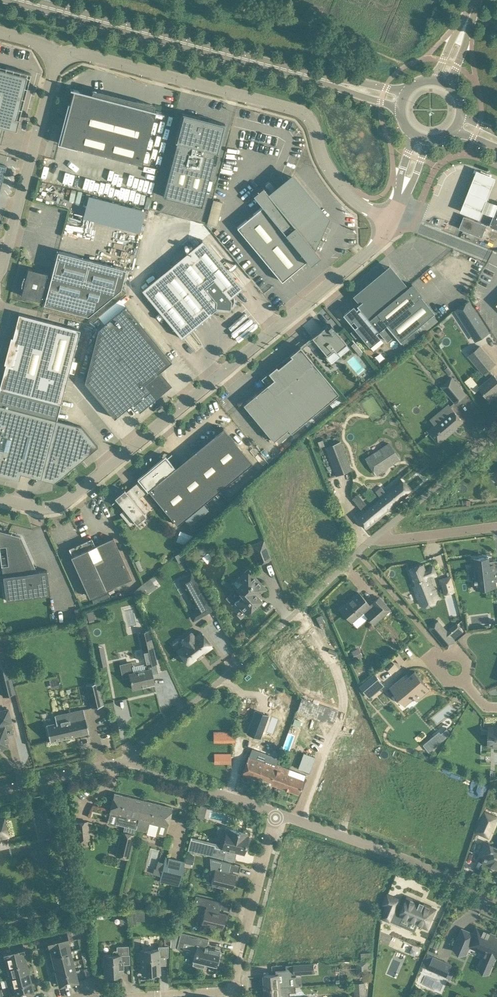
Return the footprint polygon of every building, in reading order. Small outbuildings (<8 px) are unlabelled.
[(2,126),(16,129),(31,73),(5,66),(5,69),(0,68),(0,134),(2,126)] [(163,113),(163,112),(154,109),(155,105),(92,89),(90,96),(80,93),(81,90),(70,87),(70,89),(73,90),(60,143),(142,164),(152,125),(150,124),(153,110),(163,113)] [(217,152),(225,123),(182,112),(175,141),(177,142),(163,196),(201,206),(215,152),(217,152)] [(66,184),(94,189),(95,180),(96,180),(99,166),(96,166),(96,164),(75,161),(72,176),(68,175),(66,184)] [(133,189),(153,192),(155,182),(157,170),(147,168),(145,178),(135,177),(133,189)] [(312,246),(326,217),(292,176),(270,195),(263,187),(253,195),(262,206),(237,227),(282,281),(307,260),(310,264),(311,263),(320,255),(312,246)] [(83,218),(141,230),(146,208),(88,196),(83,218)] [(171,232),(174,217),(163,215),(160,230),(171,232)] [(482,237),(487,224),(464,215),(459,228),(482,237)] [(65,233),(78,236),(80,227),(68,223),(65,233)] [(142,289),(181,338),(197,324),(196,323),(203,317),(203,318),(209,316),(213,310),(216,307),(230,309),(231,300),(229,297),(239,288),(240,289),(242,288),(202,239),(142,289)] [(126,269),(67,253),(57,251),(51,276),(47,275),(47,273),(28,268),(27,271),(25,274),(23,276),(22,279),(21,282),(21,286),(21,289),(22,292),(21,295),(40,300),(41,298),(45,299),(44,304),(53,306),(88,315),(120,288),(126,269)] [(411,283),(407,287),(389,266),(354,296),(360,302),(382,328),(390,338),(393,335),(399,343),(401,341),(404,345),(419,332),(415,329),(432,314),(434,312),(420,296),(421,295),(411,283)] [(456,309),(473,335),(476,340),(484,335),(489,332),(469,301),(456,309)] [(390,338),(382,328),(360,302),(356,305),(358,307),(356,309),(353,305),(350,308),(350,307),(344,312),(344,313),(343,314),(350,323),(353,320),(357,325),(354,327),(353,326),(353,327),(354,329),(359,334),(360,336),(369,347),(380,338),(376,333),(378,331),(387,341),(390,338)] [(133,371),(154,396),(164,388),(163,387),(168,382),(159,371),(172,361),(126,305),(98,328),(133,371)] [(0,386),(0,388),(61,403),(80,330),(19,314),(15,327),(13,337),(11,337),(4,364),(6,364),(3,374),(0,386)] [(333,348),(336,351),(347,343),(338,333),(337,329),(336,330),(331,324),(324,329),(312,339),(313,339),(327,355),(327,354),(326,353),(333,348)] [(99,400),(133,371),(98,328),(84,382),(99,400)] [(355,338),(359,334),(354,329),(350,332),(355,338)] [(360,355),(363,352),(354,341),(351,344),(360,355)] [(489,356),(480,346),(469,356),(483,373),(484,373),(489,379),(480,387),(484,392),(490,399),(496,394),(495,392),(496,391),(496,378),(489,369),(495,363),(489,356)] [(266,385),(243,404),(273,441),(288,429),(291,433),(339,393),(313,362),(315,361),(309,353),(307,354),(302,348),(302,347),(300,349),(299,347),(294,351),(290,354),(291,356),(278,367),(276,366),(261,378),(266,385)] [(133,371),(99,400),(114,418),(133,402),(138,408),(143,403),(144,405),(154,396),(133,371)] [(455,402),(466,394),(452,377),(442,386),(455,402)] [(19,479),(21,473),(53,482),(80,460),(98,445),(81,426),(57,419),(61,403),(0,388),(0,474),(19,479)] [(463,421),(451,407),(449,404),(440,412),(445,417),(429,431),(439,442),(451,432),(452,431),(452,430),(463,421)] [(177,525),(252,462),(223,427),(175,467),(165,456),(138,478),(139,480),(140,480),(148,490),(177,525)] [(375,445),(381,441),(377,435),(372,439),(375,445)] [(336,475),(351,469),(340,441),(325,447),(336,475)] [(365,459),(375,474),(389,465),(399,459),(389,443),(374,453),(371,449),(366,452),(369,456),(365,459)] [(411,491),(400,478),(384,491),(381,487),(375,491),(379,495),(355,515),(366,529),(411,491)] [(145,493),(148,490),(140,480),(139,480),(136,483),(131,487),(126,491),(126,492),(124,490),(115,498),(124,509),(120,513),(130,525),(135,521),(136,523),(146,515),(144,513),(149,509),(139,498),(145,493)] [(360,508),(369,501),(361,491),(352,498),(360,508)] [(6,546),(8,565),(2,566),(6,600),(8,600),(12,625),(56,616),(53,594),(50,594),(47,570),(37,571),(21,536),(0,531),(0,547),(6,546)] [(95,545),(113,586),(131,578),(117,546),(113,537),(95,545)] [(113,586),(95,545),(92,538),(69,548),(72,555),(71,556),(89,597),(91,596),(100,592),(113,586)] [(258,564),(272,559),(264,539),(251,545),(258,564)] [(203,546),(193,554),(202,565),(212,558),(203,546)] [(473,559),(474,567),(471,567),(471,569),(469,570),(470,580),(472,579),(473,582),(485,580),(486,587),(496,586),(496,581),(496,567),(494,567),(494,564),(490,565),(489,557),(473,559)] [(434,589),(429,577),(431,577),(437,575),(433,565),(426,568),(424,564),(409,569),(415,585),(414,586),(421,605),(439,598),(435,589),(434,589)] [(266,588),(264,586),(248,569),(245,572),(247,574),(242,579),(244,582),(238,588),(236,587),(236,588),(243,595),(235,602),(246,614),(262,600),(259,596),(261,594),(262,593),(265,590),(267,589),(266,588)] [(190,582),(183,586),(195,609),(198,613),(202,611),(204,614),(212,610),(191,573),(186,576),(190,582)] [(153,575),(140,585),(147,594),(160,584),(153,575)] [(94,603),(109,597),(107,591),(91,598),(94,603)] [(340,609),(347,616),(351,622),(363,612),(374,624),(390,610),(385,604),(379,597),(372,603),(374,605),(372,608),(359,592),(340,609)] [(430,628),(447,648),(456,641),(454,639),(457,636),(451,628),(448,631),(438,620),(430,628)] [(132,661),(120,664),(123,677),(130,676),(133,689),(142,687),(141,685),(154,683),(152,672),(158,671),(158,673),(159,672),(156,663),(153,647),(148,628),(148,631),(139,633),(143,650),(146,661),(146,665),(144,665),(145,668),(134,671),(133,665),(132,661)] [(212,646),(201,632),(196,635),(193,631),(183,639),(186,644),(178,650),(178,649),(177,650),(180,654),(179,654),(184,660),(185,660),(188,664),(212,646)] [(322,637),(314,645),(325,657),(333,650),(322,637)] [(362,656),(358,648),(351,651),(355,660),(362,656)] [(104,652),(96,654),(99,666),(107,664),(104,652)] [(400,655),(396,659),(401,664),(405,661),(400,655)] [(2,667),(2,664),(0,664),(0,686),(3,696),(15,693),(14,689),(10,673),(8,666),(2,667)] [(422,684),(424,682),(415,671),(407,678),(403,674),(389,686),(404,704),(413,696),(418,701),(429,692),(422,684)] [(360,685),(370,696),(384,684),(374,673),(360,685)] [(92,707),(103,705),(98,681),(86,684),(92,707)] [(302,698),(298,710),(332,722),(336,710),(302,698)] [(11,722),(8,709),(0,711),(0,750),(3,749),(2,748),(8,746),(7,742),(9,742),(4,723),(11,722)] [(89,732),(84,709),(55,715),(56,722),(46,725),(50,741),(89,732)] [(268,718),(269,715),(255,710),(247,733),(260,738),(265,724),(269,725),(271,719),(268,718)] [(441,734),(440,735),(444,739),(448,736),(450,732),(447,729),(441,734)] [(214,742),(236,742),(236,732),(214,732),(214,742)] [(214,754),(214,762),(231,763),(231,754),(214,754)] [(246,764),(242,773),(270,783),(298,794),(302,784),(303,780),(304,779),(288,774),(289,769),(277,765),(249,754),(246,764)] [(165,836),(169,817),(172,807),(157,804),(143,800),(129,797),(114,793),(111,803),(110,809),(109,811),(118,814),(116,824),(121,825),(125,826),(123,832),(121,831),(116,856),(129,859),(135,834),(134,834),(136,829),(147,831),(147,834),(155,836),(156,834),(165,836)] [(489,837),(496,818),(496,817),(485,812),(477,832),(489,837)] [(8,837),(4,818),(0,819),(0,839),(8,837)] [(88,839),(86,821),(74,822),(76,840),(88,839)] [(190,840),(188,850),(197,852),(201,853),(224,858),(226,849),(237,851),(238,851),(238,850),(241,851),(241,852),(244,853),(245,848),(247,848),(249,841),(247,841),(248,836),(246,835),(246,833),(229,829),(229,831),(227,830),(223,830),(220,843),(191,836),(190,840)] [(486,842),(480,855),(485,857),(483,862),(492,866),(496,868),(496,847),(486,842)] [(192,865),(194,855),(187,854),(185,861),(185,863),(192,865)] [(185,863),(185,861),(165,856),(164,862),(161,876),(159,882),(179,887),(185,863)] [(236,883),(238,875),(228,872),(231,862),(210,858),(211,876),(212,876),(212,875),(213,875),(211,884),(232,889),(234,882),(236,882),(236,883)] [(219,912),(221,901),(196,895),(194,902),(207,905),(206,909),(205,908),(201,924),(222,929),(224,922),(226,923),(229,914),(228,913),(228,914),(219,912)] [(388,904),(383,917),(399,924),(402,916),(428,927),(435,909),(408,898),(405,905),(400,903),(397,902),(395,907),(388,904)] [(136,911),(130,911),(130,923),(136,923),(136,920),(144,920),(144,912),(136,912),(136,911)] [(486,954),(482,962),(491,967),(496,957),(496,955),(496,937),(494,936),(495,935),(476,927),(474,934),(462,929),(454,948),(466,953),(469,946),(479,951),(481,947),(486,949),(484,953),(486,954)] [(50,946),(68,941),(73,940),(70,929),(47,935),(49,946),(50,946)] [(181,932),(177,948),(182,950),(183,948),(183,947),(184,943),(191,944),(190,948),(196,950),(192,965),(204,968),(205,963),(216,966),(217,964),(218,964),(220,958),(218,958),(220,950),(205,947),(205,945),(207,944),(208,938),(181,932)] [(52,956),(70,951),(68,941),(50,946),(52,956)] [(1,958),(23,952),(24,952),(21,942),(0,947),(0,956),(0,958),(1,958)] [(123,964),(129,963),(129,945),(117,946),(117,950),(112,950),(113,955),(104,955),(104,958),(103,958),(103,965),(104,965),(105,975),(107,975),(107,977),(114,976),(114,975),(122,974),(121,967),(123,967),(123,964)] [(167,964),(169,945),(158,946),(158,949),(151,949),(151,951),(144,951),(144,949),(141,950),(141,952),(137,952),(137,960),(141,959),(142,973),(144,973),(144,975),(153,975),(153,973),(160,973),(159,964),(167,964)] [(52,956),(55,965),(72,961),(70,951),(52,956)] [(3,967),(8,966),(26,962),(23,952),(1,958),(3,967)] [(433,956),(428,968),(447,976),(449,971),(452,964),(433,956)] [(57,975),(74,971),(72,961),(55,965),(57,975)] [(8,966),(11,976),(28,972),(26,962),(8,966)] [(314,963),(294,964),(294,973),(314,972),(314,963)] [(182,978),(185,967),(174,964),(171,975),(182,978)] [(274,974),(264,975),(265,988),(280,987),(295,986),(295,985),(294,976),(291,976),(291,973),(291,970),(277,971),(277,974),(274,974)] [(77,981),(74,971),(57,975),(60,985),(77,981)] [(8,987),(13,986),(30,982),(28,972),(11,976),(6,977),(8,987)] [(366,981),(355,981),(355,996),(367,996),(366,981)] [(16,996),(33,992),(30,982),(13,986),(16,996)] [(265,988),(266,996),(281,996),(280,987),(265,988)]
